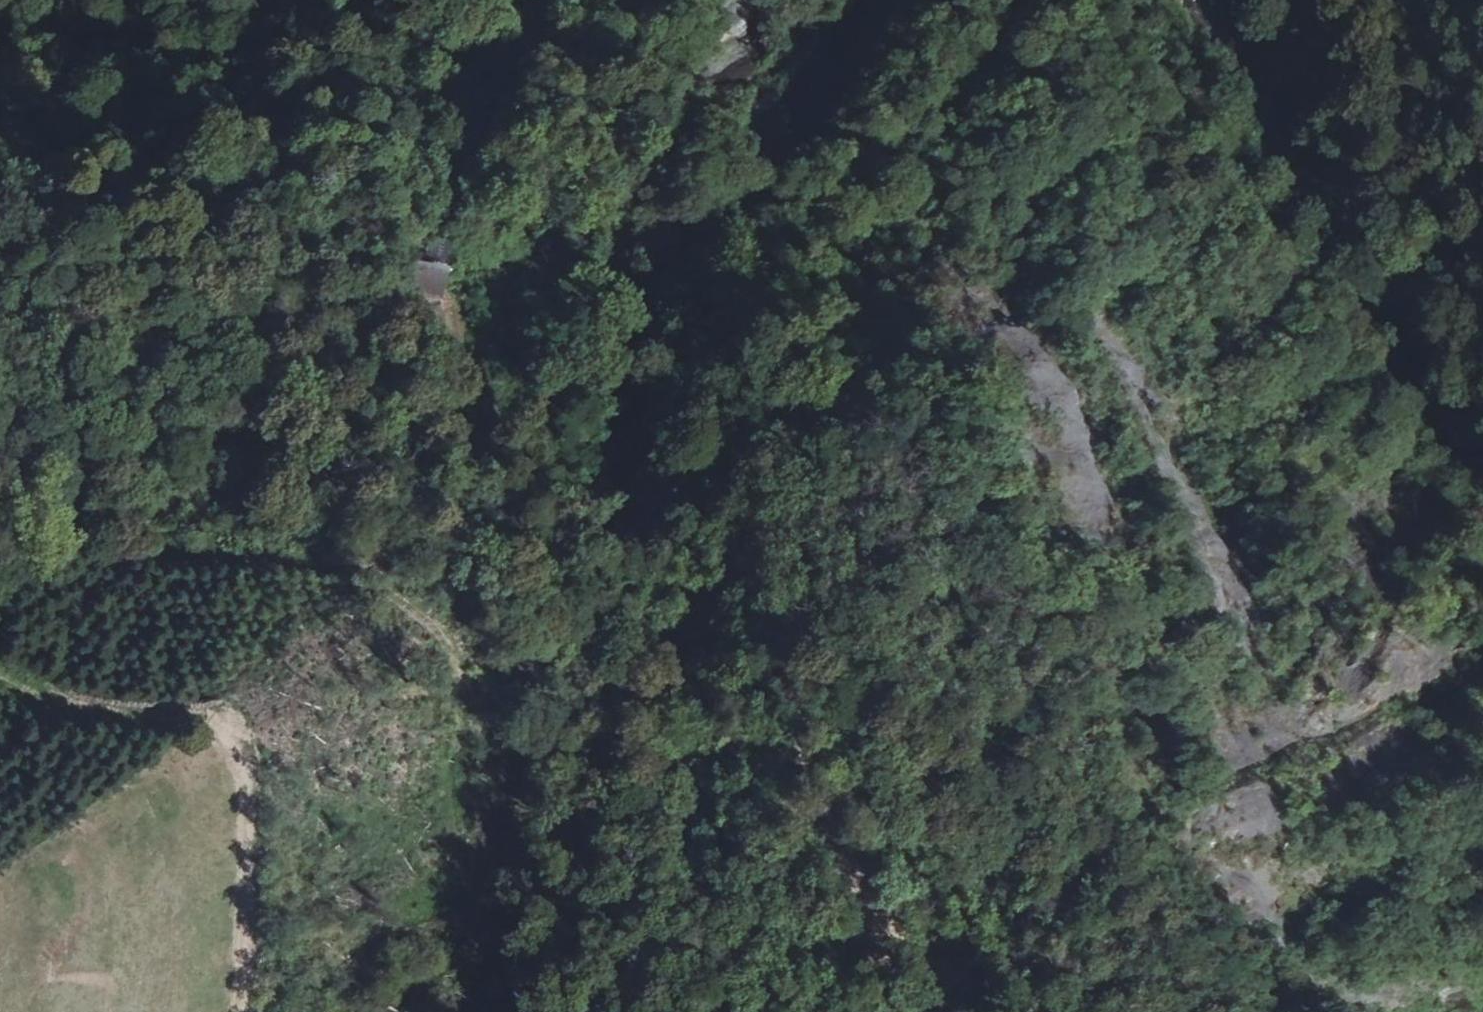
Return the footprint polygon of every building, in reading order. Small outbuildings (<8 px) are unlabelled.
[(442,301),(434,268),(420,270),(414,248),(386,253),(398,310),(412,307),(442,301)] [(449,266),(434,268),(442,301),(449,334),(462,331),(449,266)] [(442,301),(412,307),(422,339),(449,334),(442,301)] [(752,761),(765,787),(806,764),(794,738),(752,761)]
